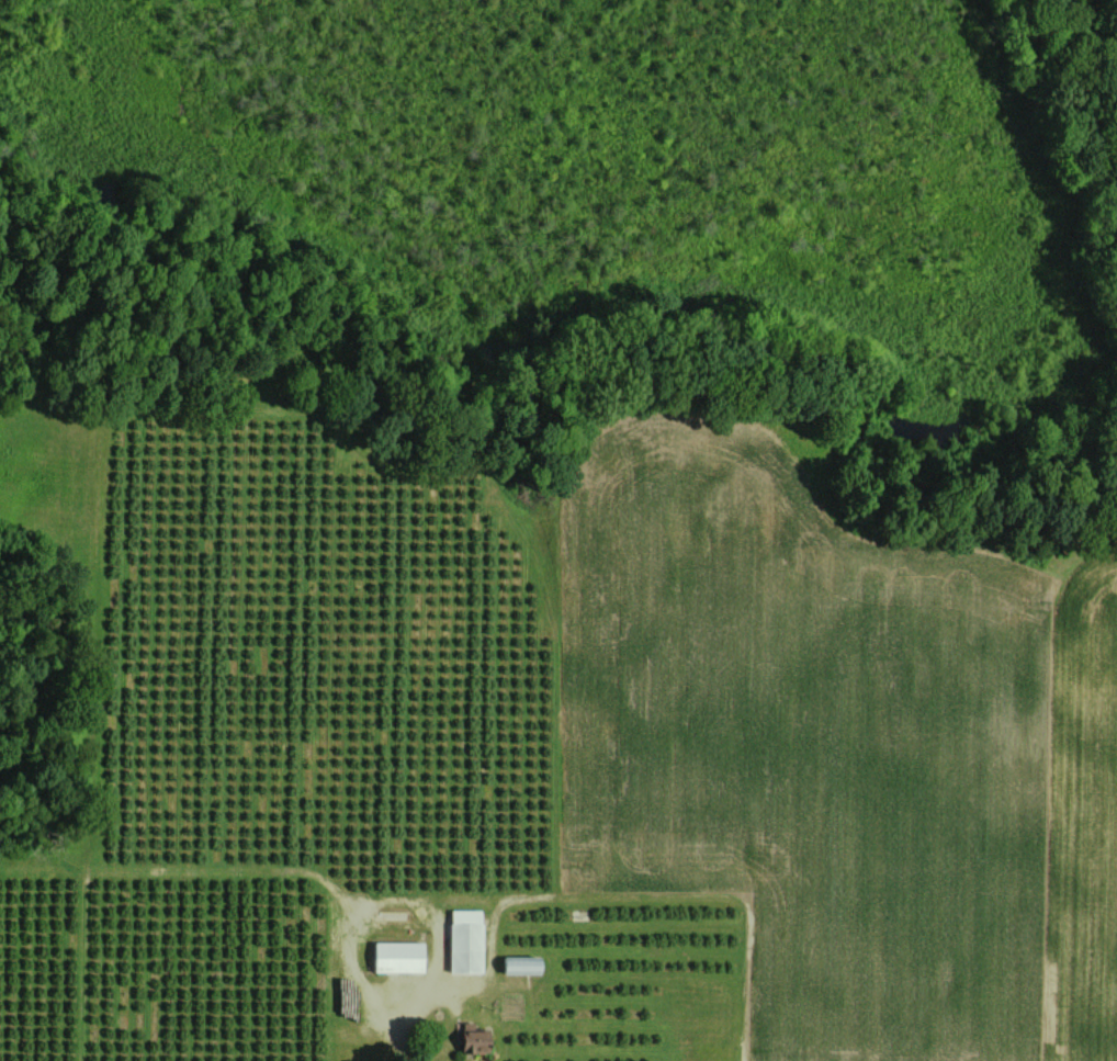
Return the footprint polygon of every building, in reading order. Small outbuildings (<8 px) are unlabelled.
[(481,973),(481,911),(449,910),(449,973),(481,973)] [(373,972),(422,973),(423,943),(373,943),(373,972)] [(503,974),(540,975),(540,958),(503,957),(503,974)] [(488,1029),(472,1030),(472,1023),(461,1023),(462,1054),(488,1053),(488,1029)]
